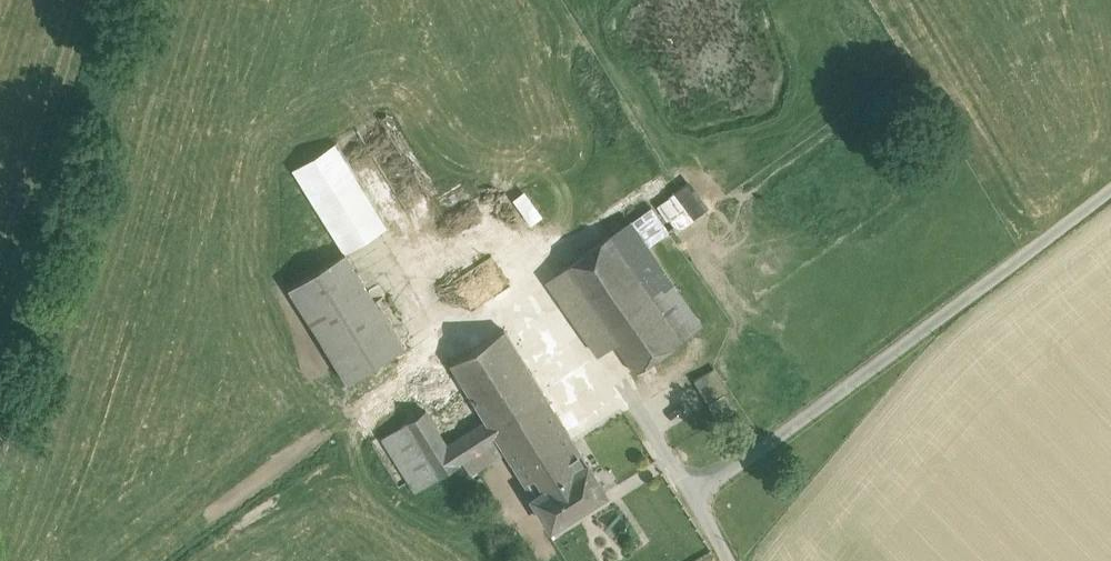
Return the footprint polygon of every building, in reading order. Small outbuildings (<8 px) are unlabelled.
[(294,168),(346,250),(388,223),(336,141),(294,168)] [(695,216),(709,206),(690,179),(676,190),(695,216)] [(628,222),(659,267),(683,250),(652,206),(628,222)] [(643,279),(612,234),(565,267),(616,341),(637,371),(684,338),(643,279)] [(347,251),(290,286),(321,335),(377,300),(347,251)] [(616,341),(565,267),(547,279),(599,353),(616,341)] [(700,327),(659,267),(643,279),(684,338),(700,327)] [(377,300),(321,335),(349,381),(406,346),(377,300)] [(567,427),(506,329),(452,362),(488,419),(500,438),(508,451),(514,461),(567,427)] [(716,368),(695,380),(709,403),(729,392),(716,368)] [(488,419),(448,443),(427,410),(408,422),(441,474),(463,460),(500,438),(488,419)] [(441,474),(408,422),(384,437),(416,490),(441,474)] [(567,427),(514,461),(536,495),(534,496),(553,526),(608,492),(589,462),(567,427)] [(500,438),(463,460),(472,473),(508,451),(500,438)]
